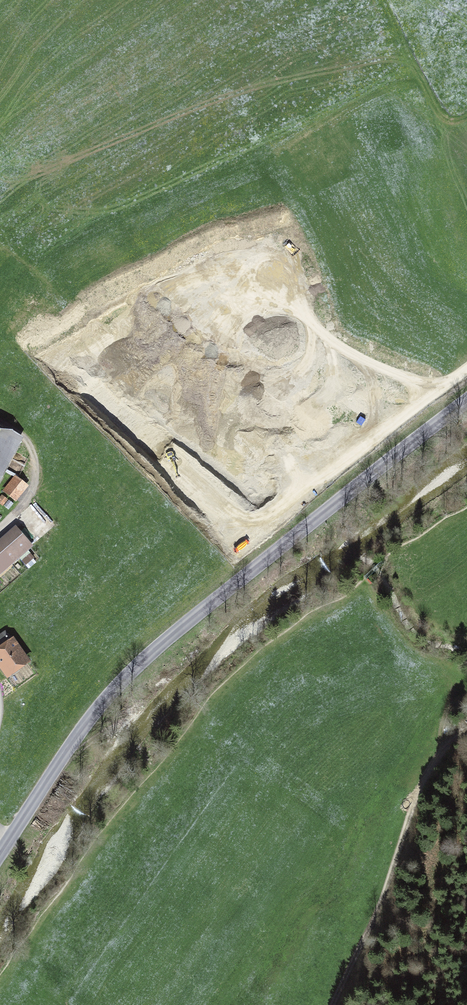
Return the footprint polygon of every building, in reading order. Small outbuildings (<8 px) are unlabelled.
[(3,471),(20,438),(0,428),(0,469),(3,471)] [(17,477),(7,489),(17,497),(27,485),(17,477)] [(32,546),(19,532),(0,548),(0,573),(32,546)] [(8,672),(25,661),(7,636),(0,641),(0,660),(8,672)]
